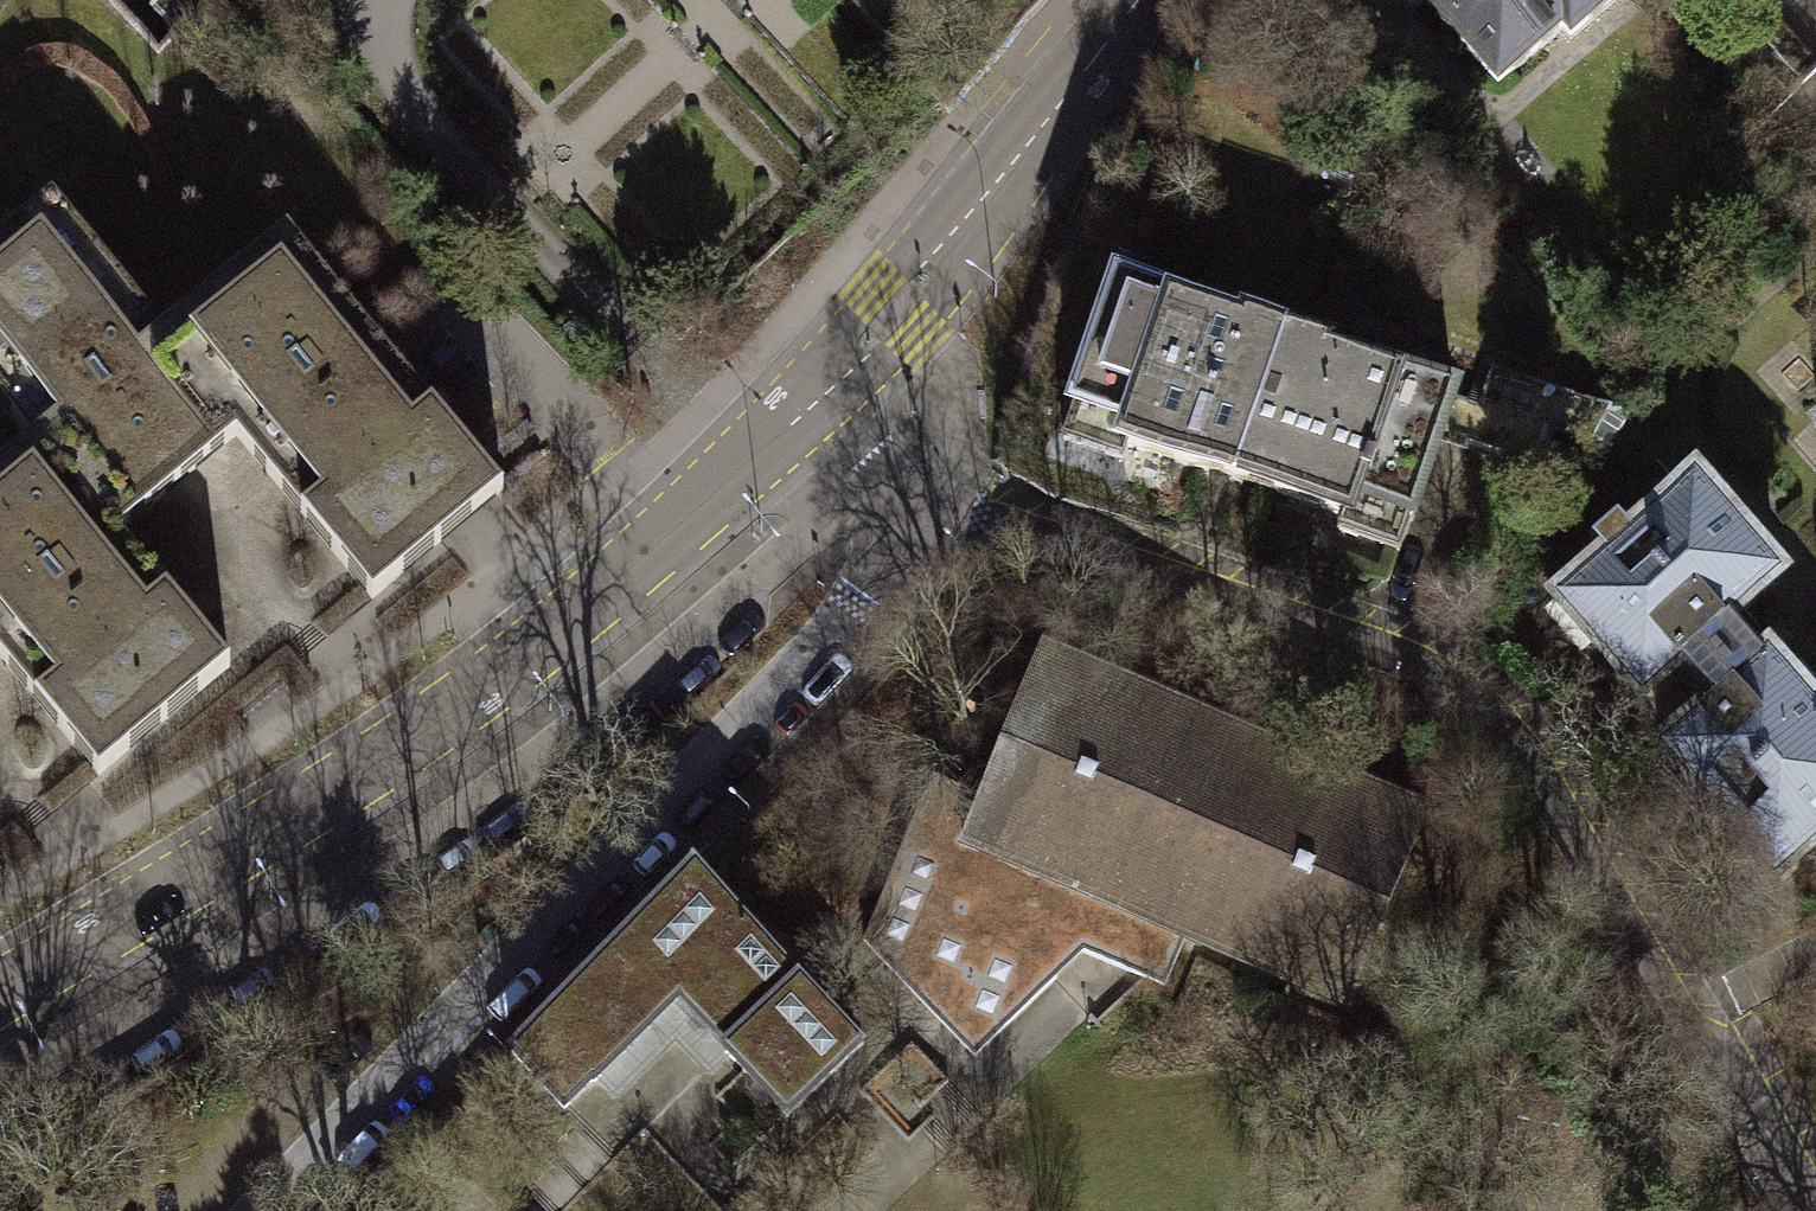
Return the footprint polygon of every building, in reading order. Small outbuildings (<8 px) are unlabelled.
[(1447,28),(1448,27),(1498,85),(1562,29),(1571,39),(1617,0),(1423,0),(1447,28)] [(163,332),(52,198),(0,241),(0,405),(31,442),(38,436),(118,532),(235,436),(155,339),(163,332)] [(163,332),(155,339),(235,436),(371,599),(503,490),(287,230),(163,332)] [(1236,483),(1286,335),(1244,321),(1242,326),(1178,305),(1180,299),(1116,277),(1072,406),(1074,406),(1063,440),(1123,460),(1128,447),(1236,483)] [(1286,335),(1236,483),(1342,519),(1337,534),(1399,554),(1410,519),(1412,520),(1438,442),(1442,430),(1444,430),(1454,398),(1452,398),(1455,392),(1392,371),(1390,376),(1324,354),(1326,348),(1286,335)] [(1552,429),(1575,437),(1585,418),(1552,407),(1557,390),(1491,367),(1478,406),(1469,434),(1535,456),(1545,426),(1552,429)] [(1537,475),(1552,429),(1545,426),(1535,456),(1469,434),(1478,406),(1454,398),(1444,430),(1442,430),(1438,442),(1537,475)] [(1629,415),(1601,405),(1583,439),(1611,450),(1629,415)] [(31,442),(0,467),(0,657),(98,775),(229,666),(118,532),(38,436),(31,442)] [(1640,697),(1678,665),(1728,621),(1778,578),(1694,481),(1632,535),(1617,518),(1591,541),(1606,557),(1556,600),(1560,604),(1571,595),(1608,638),(1597,647),(1640,697)] [(1728,621),(1678,665),(1712,705),(1660,750),(1663,754),(1674,744),(1726,804),(1716,814),(1717,815),(1745,848),(1773,880),(1815,842),(1815,713),(1767,658),(1763,661),(1728,621)] [(1427,809),(1042,648),(982,796),(932,776),(863,941),(974,1057),(1057,978),(1041,962),(1052,939),(1164,985),(1185,935),(1346,1001),(1427,809)] [(1726,804),(1674,744),(1663,754),(1672,764),(1661,773),(1706,825),(1717,815),(1716,814),(1726,804)] [(862,1043),(696,869),(511,1054),(563,1108),(593,1079),(595,1081),(678,998),(727,1048),(724,1051),(749,1078),(747,1080),(748,1090),(762,1104),(771,1104),(773,1102),(786,1116),(862,1043)]
